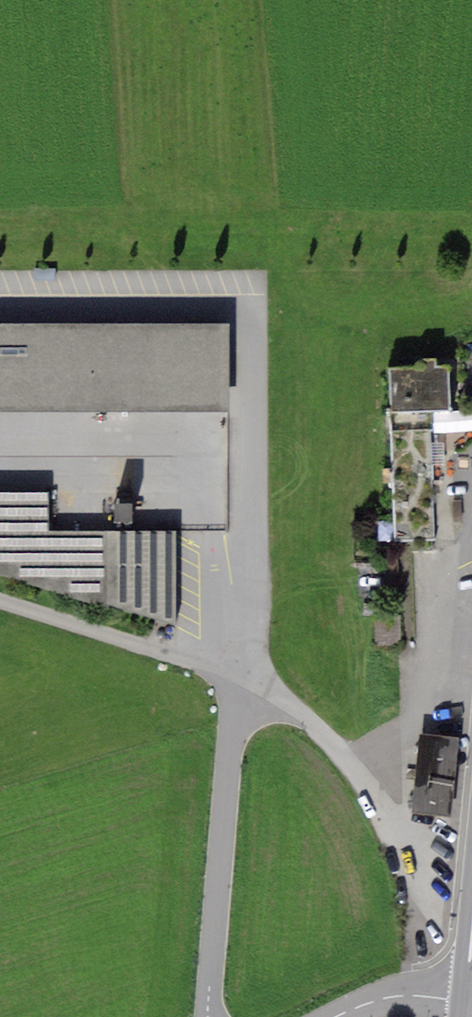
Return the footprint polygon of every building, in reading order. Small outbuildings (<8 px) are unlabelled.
[(0,329),(0,417),(233,417),(233,329),(0,329)] [(451,372),(391,374),(392,416),(452,415),(451,372)] [(432,430),(389,431),(393,545),(435,543),(432,430)] [(119,527),(132,527),(132,494),(119,494),(119,527)] [(0,498),(0,578),(112,615),(112,607),(178,629),(179,537),(49,543),(47,497),(0,498)] [(455,740),(418,737),(413,814),(449,817),(455,740)]
